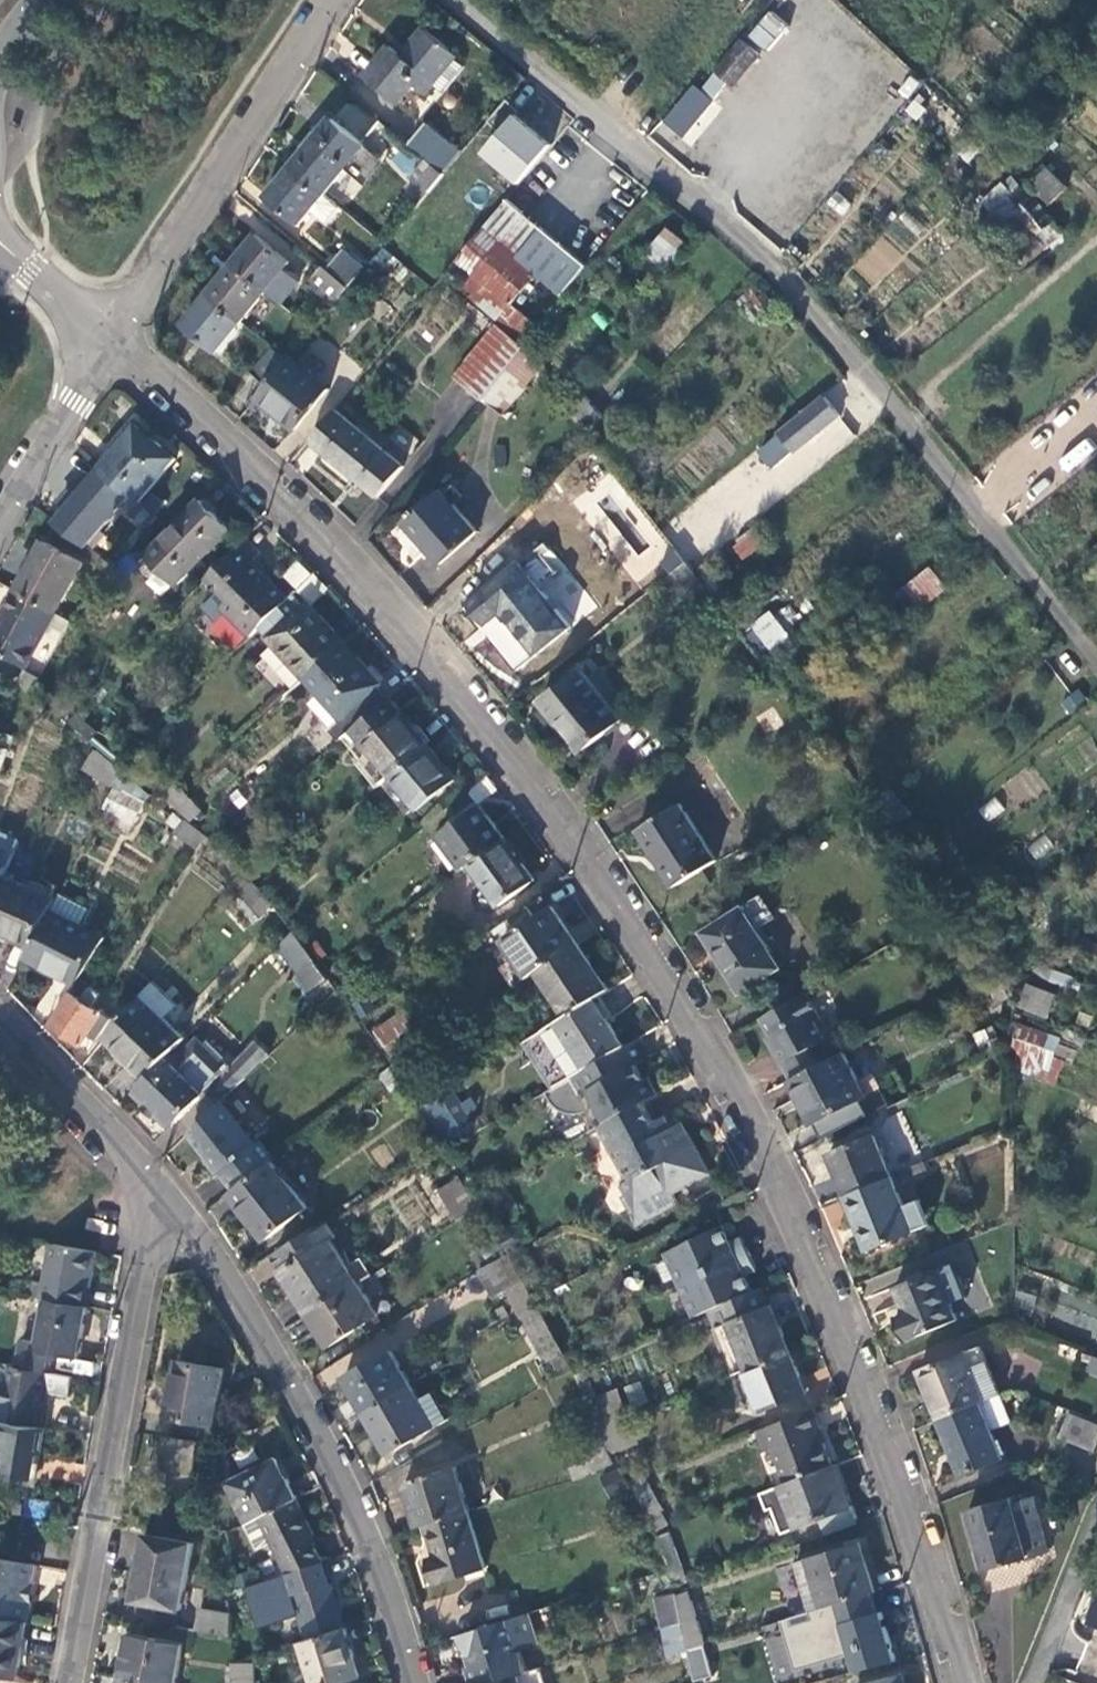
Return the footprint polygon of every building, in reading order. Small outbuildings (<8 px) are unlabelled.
[(764,52),(789,28),(771,10),(746,33),(764,52)] [(463,66),(454,59),(455,57),(424,30),(401,57),(389,47),(364,77),(396,104),(412,84),(424,94),(430,87),(440,95),(463,66)] [(713,70),(734,88),(761,54),(742,38),(713,70)] [(666,124),(683,138),(713,100),(697,86),(666,124)] [(529,133),(548,150),(563,132),(544,115),(529,133)] [(331,116),(289,168),(323,195),(364,144),(331,116)] [(679,156),(694,168),(716,140),(700,128),(679,156)] [(426,194),(443,174),(425,158),(408,179),(426,194)] [(323,195),(289,168),(265,197),(298,225),(323,195)] [(1035,185),(1053,203),(1069,187),(1051,169),(1035,185)] [(513,337),(527,347),(542,328),(514,305),(538,274),(563,296),(588,265),(540,225),(505,199),(456,261),(473,273),(461,289),(517,332),(513,337)] [(691,245),(668,226),(645,252),(668,271),(691,245)] [(257,235),(233,265),(265,291),(289,261),(257,235)] [(334,256),(324,267),(346,286),(362,267),(342,250),(336,258),(334,256)] [(265,291),(233,265),(208,295),(240,322),(265,291)] [(309,284),(332,304),(345,288),(323,268),(309,284)] [(240,322),(208,295),(184,324),(216,352),(240,322)] [(483,399),(520,354),(527,347),(513,337),(499,325),(457,376),(483,399)] [(266,387),(288,361),(271,348),(250,373),(266,387)] [(542,370),(520,354),(483,399),(485,401),(508,420),(513,413),(509,409),(536,377),(542,370)] [(266,387),(257,399),(296,431),(328,391),(290,359),(288,361),(266,387)] [(760,449),(775,467),(791,453),(794,457),(842,416),(824,394),(760,449)] [(332,412),(308,443),(378,496),(402,466),(332,412)] [(141,428),(103,471),(141,504),(179,461),(141,428)] [(1067,472),(1096,451),(1087,439),(1058,460),(1067,472)] [(474,532),(440,489),(403,521),(436,563),(474,532)] [(621,500),(606,514),(587,494),(573,507),(645,584),(674,556),(621,500)] [(161,569),(179,586),(232,532),(202,504),(138,567),(150,579),(161,569)] [(771,541),(757,525),(727,551),(741,566),(771,541)] [(47,543),(18,592),(57,614),(84,565),(47,543)] [(244,543),(205,584),(217,596),(202,613),(219,628),(228,618),(251,639),(263,627),(289,602),(263,576),(265,574),(254,564),(260,559),(244,543)] [(686,560),(670,573),(686,595),(695,588),(703,582),(686,560)] [(568,627),(518,564),(466,606),(483,627),(500,613),(533,655),(568,627)] [(897,596),(910,613),(944,585),(931,569),(897,596)] [(18,592),(0,624),(0,654),(25,669),(57,614),(18,592)] [(289,602),(263,627),(281,647),(261,666),(289,697),(309,679),(347,645),(310,603),(305,607),(295,597),(289,602)] [(794,638),(771,609),(743,632),(766,661),(794,638)] [(347,645),(309,679),(324,695),(313,704),(317,709),(314,713),(339,743),(354,730),(389,701),(378,688),(382,684),(347,645)] [(540,704),(579,754),(620,721),(586,678),(593,673),(588,666),(540,704)] [(392,777),(430,746),(392,699),(389,701),(354,730),(392,777)] [(456,779),(430,746),(392,777),(418,810),(456,779)] [(83,772),(113,794),(123,774),(97,754),(83,772)] [(154,785),(172,802),(184,791),(176,782),(177,780),(170,771),(154,785)] [(123,774),(113,794),(115,795),(108,808),(116,813),(110,824),(131,834),(136,824),(139,824),(154,796),(123,774)] [(184,791),(172,802),(189,818),(200,809),(184,791)] [(877,804),(895,827),(910,816),(892,793),(877,804)] [(713,862),(678,805),(635,832),(671,888),(713,862)] [(441,835),(466,869),(471,866),(506,841),(481,807),(441,835)] [(181,820),(172,833),(196,850),(205,837),(181,820)] [(5,877),(19,844),(0,836),(0,889),(5,877)] [(506,841),(471,866),(500,905),(535,881),(506,841)] [(243,876),(234,887),(261,918),(272,908),(243,876)] [(34,946),(53,910),(58,901),(5,877),(0,889),(0,931),(34,946)] [(60,897),(58,901),(53,910),(82,927),(90,912),(60,897)] [(504,941),(528,978),(538,972),(579,945),(554,909),(504,941)] [(34,946),(28,959),(77,986),(81,980),(106,940),(82,927),(53,910),(34,946)] [(780,971),(743,910),(703,935),(740,996),(780,971)] [(328,978),(324,972),(295,932),(280,947),(313,990),(328,978)] [(579,945),(538,972),(568,1018),(595,1000),(610,990),(579,945)] [(985,981),(995,1001),(1007,996),(996,975),(985,981)] [(77,986),(72,994),(74,996),(54,1027),(85,1047),(91,1038),(99,1043),(112,1021),(93,1009),(102,996),(81,980),(77,986)] [(154,982),(106,1039),(147,1078),(167,1058),(187,1039),(167,1019),(178,1006),(154,982)] [(1019,1007),(1050,1019),(1059,995),(1028,983),(1019,1007)] [(818,1015),(806,994),(797,999),(761,1019),(776,1047),(771,1049),(789,1082),(829,1060),(819,1044),(825,1040),(816,1024),(818,1015)] [(568,1018),(530,1042),(557,1086),(569,1080),(624,1047),(595,1000),(568,1018)] [(406,1011),(377,1029),(391,1051),(420,1032),(406,1011)] [(1013,1068),(1054,1083),(1061,1062),(1049,1058),(1056,1040),(1020,1025),(1015,1052),(1018,1053),(1013,1068)] [(587,1112),(598,1130),(644,1104),(658,1096),(648,1078),(643,1080),(635,1066),(649,1059),(638,1040),(624,1047),(569,1080),(573,1086),(549,1101),(550,1103),(553,1106),(557,1110),(565,1114),(574,1115),(584,1113),(587,1112)] [(257,1041),(233,1065),(247,1079),(271,1055),(257,1041)] [(147,1078),(138,1087),(175,1124),(191,1108),(204,1120),(222,1103),(229,1097),(247,1079),(210,1042),(181,1071),(167,1058),(147,1078)] [(864,1097),(842,1053),(829,1060),(789,1082),(811,1125),(864,1097)] [(421,1078),(408,1057),(395,1065),(408,1086),(421,1078)] [(416,1097),(424,1110),(446,1095),(439,1084),(416,1097)] [(446,1095),(424,1110),(447,1148),(448,1150),(477,1132),(453,1091),(446,1095)] [(229,1097),(190,1134),(236,1191),(273,1161),(276,1159),(229,1097)] [(598,1130),(583,1138),(595,1158),(614,1148),(629,1176),(695,1141),(686,1123),(670,1130),(665,1119),(654,1124),(644,1104),(598,1130)] [(889,1179),(872,1137),(826,1156),(843,1198),(889,1179)] [(695,1141),(629,1176),(630,1180),(624,1183),(627,1193),(621,1197),(635,1225),(676,1204),(672,1195),(686,1187),(693,1201),(718,1189),(695,1141)] [(236,1191),(232,1195),(270,1241),(310,1208),(273,1161),(236,1191)] [(902,1209),(889,1179),(843,1198),(866,1251),(928,1226),(918,1202),(902,1209)] [(444,1194),(461,1223),(481,1211),(463,1182),(444,1194)] [(329,1223),(277,1256),(286,1270),(281,1273),(309,1318),(360,1286),(333,1242),(338,1239),(329,1223)] [(512,1227),(516,1235),(530,1228),(527,1224),(512,1227)] [(504,1242),(516,1235),(512,1227),(499,1234),(504,1242)] [(530,1228),(516,1235),(524,1249),(534,1237),(530,1228)] [(663,1256),(694,1318),(709,1311),(751,1293),(744,1277),(755,1271),(739,1238),(728,1244),(720,1229),(663,1256)] [(524,1249),(516,1235),(504,1242),(511,1256),(524,1249)] [(99,1253),(54,1244),(44,1299),(47,1299),(89,1307),(99,1253)] [(511,1256),(482,1271),(496,1296),(505,1291),(522,1323),(542,1313),(511,1256)] [(895,1320),(904,1342),(955,1321),(935,1271),(894,1288),(905,1316),(895,1320)] [(360,1286),(309,1318),(327,1348),(379,1316),(360,1286)] [(751,1293),(709,1311),(735,1375),(748,1370),(791,1353),(772,1307),(769,1308),(761,1288),(751,1293)] [(1031,1310),(1035,1294),(1016,1290),(1012,1306),(1031,1310)] [(89,1307),(47,1299),(38,1350),(23,1347),(19,1368),(55,1375),(59,1354),(79,1357),(89,1307)] [(542,1313),(522,1323),(553,1379),(573,1368),(542,1313)] [(998,1397),(1000,1396),(981,1348),(919,1372),(938,1421),(998,1397)] [(346,1379),(365,1413),(412,1386),(393,1352),(346,1379)] [(791,1353),(748,1370),(764,1411),(807,1395),(791,1353)] [(1096,1374),(1096,1358),(1093,1357),(1088,1370),(1096,1374)] [(168,1418),(215,1428),(225,1371),(178,1362),(168,1418)] [(12,1367),(4,1408),(0,1407),(0,1419),(42,1427),(50,1388),(72,1391),(74,1379),(55,1375),(19,1368),(12,1367)] [(623,1386),(631,1408),(648,1402),(640,1380),(623,1386)] [(412,1386),(365,1413),(389,1455),(436,1428),(421,1402),(412,1386)] [(604,1427),(627,1417),(617,1392),(593,1402),(599,1415),(604,1427)] [(437,1395),(421,1402),(436,1428),(451,1421),(437,1395)] [(998,1397),(938,1421),(960,1477),(1001,1461),(989,1429),(1007,1422),(998,1397)] [(815,1410),(761,1431),(769,1452),(777,1449),(790,1484),(834,1466),(821,1432),(823,1431),(815,1410)] [(570,1467),(576,1480),(618,1460),(615,1454),(604,1427),(599,1415),(584,1421),(599,1453),(570,1467)] [(1094,1450),(1096,1442),(1096,1425),(1070,1416),(1061,1437),(1094,1450)] [(638,1444),(627,1417),(604,1427),(615,1454),(638,1444)] [(5,1474),(6,1475),(30,1481),(35,1455),(37,1456),(42,1427),(0,1419),(0,1473),(5,1474)] [(195,1444),(163,1439),(158,1469),(190,1474),(195,1444)] [(228,1485),(248,1524),(259,1518),(295,1500),(276,1461),(228,1485)] [(852,1508),(837,1465),(834,1466),(790,1484),(783,1487),(762,1495),(768,1511),(773,1509),(783,1534),(852,1508)] [(631,1488),(621,1466),(601,1475),(612,1498),(631,1488)] [(406,1481),(419,1527),(428,1525),(469,1512),(456,1468),(406,1481)] [(664,1506),(648,1472),(630,1481),(656,1534),(670,1529),(661,1507),(664,1506)] [(967,1511),(985,1572),(1027,1560),(1049,1554),(1032,1498),(1010,1505),(1009,1500),(967,1511)] [(295,1500),(259,1518),(287,1575),(322,1564),(312,1542),(316,1540),(295,1500)] [(469,1512),(428,1525),(437,1558),(429,1560),(435,1584),(484,1569),(469,1512)] [(671,1570),(677,1586),(690,1580),(670,1529),(656,1534),(671,1570)] [(134,1602),(181,1611),(193,1545),(145,1536),(134,1602)] [(861,1542),(795,1563),(810,1613),(874,1594),(861,1542)] [(0,1560),(0,1616),(26,1621),(30,1603),(27,1602),(30,1585),(33,1586),(37,1567),(0,1560)] [(638,1600),(677,1586),(671,1570),(632,1583),(638,1600)] [(266,1601),(260,1584),(229,1594),(230,1613),(266,1601)] [(294,1596),(307,1641),(344,1629),(331,1585),(294,1596)] [(685,1622),(691,1648),(710,1643),(690,1588),(678,1592),(685,1622)] [(685,1622),(678,1592),(657,1596),(663,1627),(685,1622)] [(893,1660),(874,1594),(810,1613),(783,1620),(798,1672),(850,1658),(854,1672),(893,1660)] [(231,1638),(230,1615),(200,1609),(195,1631),(231,1638)] [(462,1635),(471,1668),(464,1670),(468,1682),(492,1682),(517,1675),(529,1671),(522,1650),(541,1645),(531,1614),(462,1635)] [(0,1616),(0,1677),(16,1680),(26,1621),(0,1616)] [(691,1648),(685,1622),(663,1627),(670,1653),(691,1648)] [(300,1643),(313,1682),(337,1682),(359,1676),(344,1629),(307,1641),(300,1643)] [(120,1681),(130,1682),(175,1682),(182,1645),(128,1636),(120,1681)] [(710,1643),(691,1648),(699,1682),(719,1677),(710,1643)] [(231,1665),(231,1682),(254,1682),(253,1665),(231,1665)] [(517,1675),(492,1682),(520,1682),(517,1675)]
